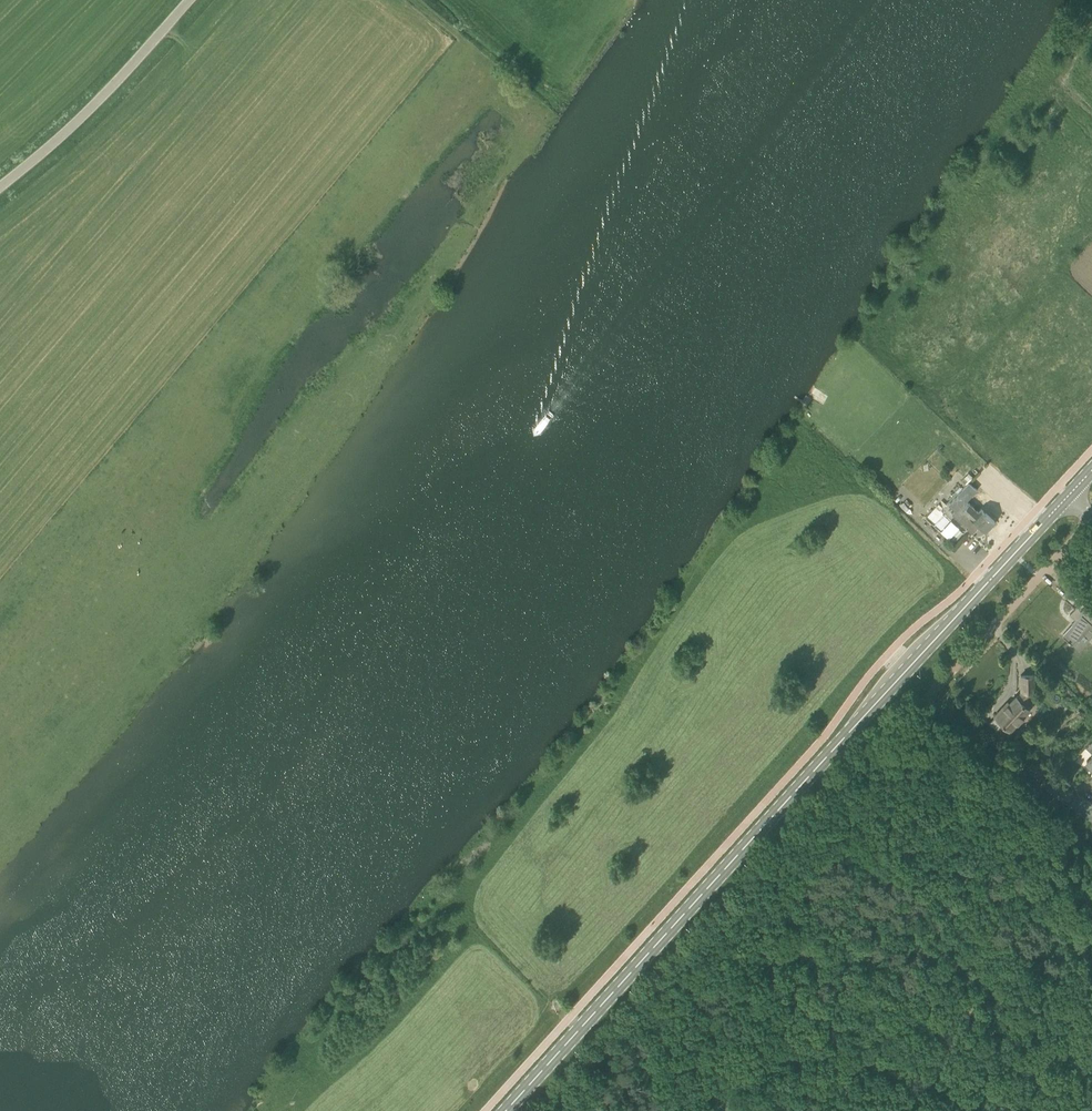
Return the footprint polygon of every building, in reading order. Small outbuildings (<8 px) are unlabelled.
[(969,482),(973,477),(969,472),(964,478),(969,482)] [(955,509),(952,512),(973,531),(979,525),(986,531),(990,527),(991,527),(994,524),(993,523),(995,521),(981,508),(978,511),(967,501),(977,489),(963,478),(961,480),(966,485),(948,503),(955,509)] [(928,514),(932,521),(940,517),(937,510),(928,514)] [(958,528),(949,538),(954,542),(963,532),(958,528)] [(1089,639),(1091,636),(1091,610),(1081,601),(1070,613),(1076,620),(1062,635),(1068,640),(1071,644),(1073,643),(1079,649),(1089,639)] [(1031,709),(1030,708),(1033,705),(1027,699),(1035,692),(1034,675),(1021,675),(1021,692),(1017,697),(1004,710),(1002,708),(995,716),(1011,731),(1031,709)] [(1029,773),(1039,781),(1048,769),(1039,761),(1029,773)] [(1070,805),(1091,821),(1091,803),(1078,793),(1076,795),(1059,783),(1066,776),(1056,767),(1041,784),(1070,805)] [(1027,772),(1021,779),(1033,791),(1040,784),(1027,772)]
